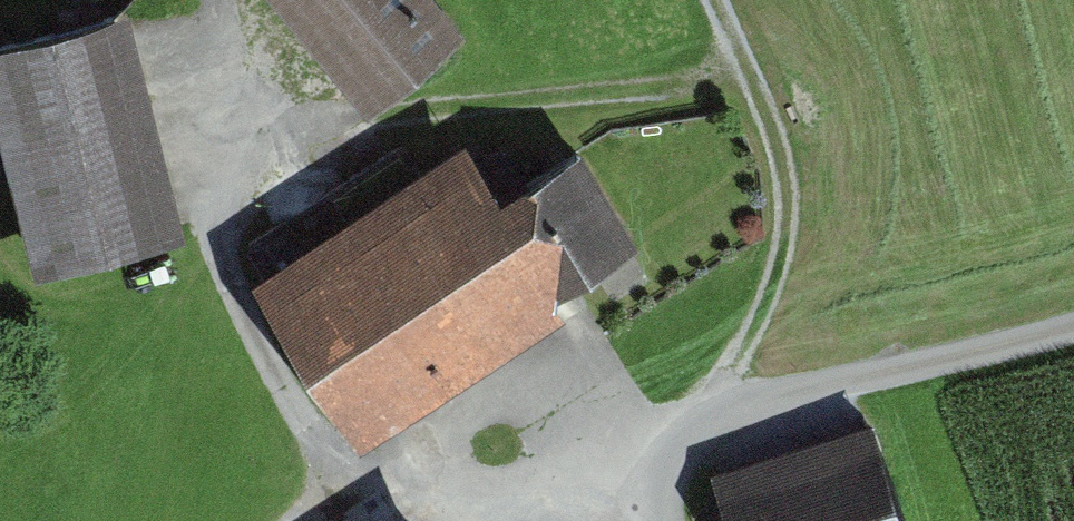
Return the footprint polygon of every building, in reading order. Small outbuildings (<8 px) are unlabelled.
[(389,105),(482,22),(463,0),(294,0),(389,105)] [(164,31),(8,67),(58,282),(214,246),(164,31)] [(506,152),(292,283),(396,451),(609,320),(506,152)] [(738,487),(752,520),(938,520),(897,422),(738,487)]
